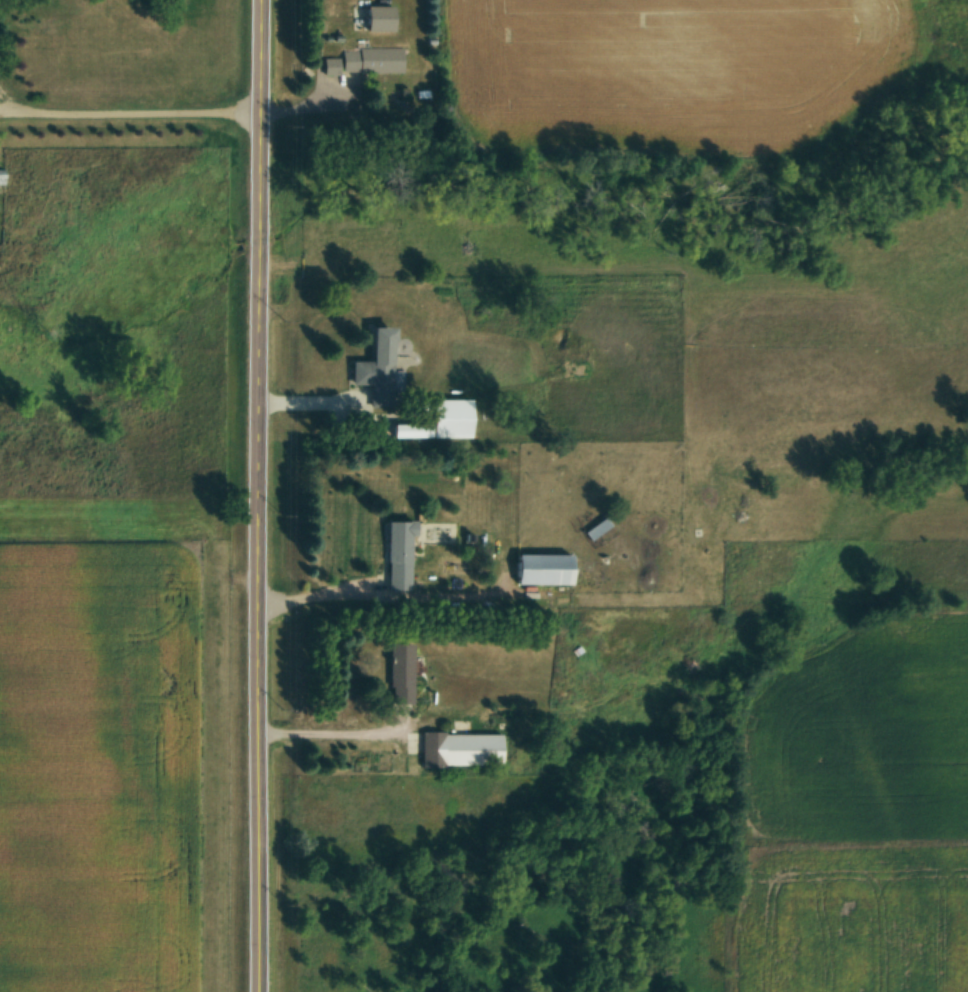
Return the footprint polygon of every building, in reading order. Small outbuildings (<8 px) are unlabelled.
[(402,48),(342,48),(342,73),(402,73),(402,48)] [(338,58),(323,58),(323,74),(338,74),(338,58)] [(390,327),(369,327),(370,360),(350,361),(350,384),(369,383),(369,407),(391,406),(390,327)] [(430,437),(467,437),(467,398),(430,398),(430,437)] [(589,539),(609,525),(603,517),(583,531),(589,539)] [(409,520),(385,520),(385,588),(409,588),(409,520)] [(515,584),(568,584),(568,553),(515,553),(515,584)] [(411,643),(388,643),(388,704),(411,704),(411,643)] [(498,765),(498,732),(420,732),(420,764),(498,765)]
